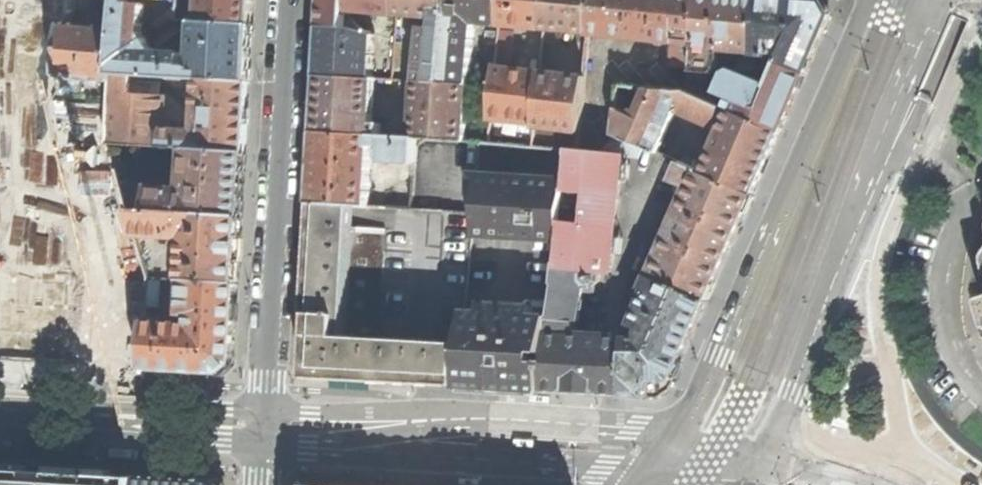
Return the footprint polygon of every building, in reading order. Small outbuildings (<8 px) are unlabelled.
[(101,24),(116,25),(118,0),(103,0),(101,24)] [(116,25),(115,30),(111,67),(146,41),(147,40),(141,33),(144,8),(142,5),(129,3),(129,0),(118,0),(116,25)] [(200,22),(252,25),(253,1),(253,0),(201,0),(200,22)] [(322,27),(348,28),(358,31),(360,14),(397,17),(398,0),(323,0),(322,27)] [(397,17),(423,19),(418,82),(443,84),(451,0),(398,0),(397,17)] [(443,84),(468,85),(469,86),(474,26),(499,27),(502,0),(451,0),(443,84)] [(499,27),(545,32),(547,0),(502,0),(499,27)] [(545,32),(542,56),(558,58),(560,33),(589,35),(592,0),(547,0),(545,32)] [(589,35),(672,43),(670,65),(691,68),(697,0),(592,0),(589,35)] [(691,68),(691,73),(711,75),(717,69),(719,52),(747,54),(753,54),(758,0),(697,0),(691,68)] [(781,0),(758,0),(753,54),(747,54),(737,73),(736,75),(768,89),(780,66),(804,76),(829,17),(822,4),(793,1),(781,0)] [(150,25),(156,34),(174,20),(175,7),(150,25)] [(250,51),(252,25),(200,22),(194,22),(191,67),(182,67),(183,57),(179,54),(154,52),(146,41),(111,67),(111,75),(133,76),(199,80),(248,83),(250,51)] [(62,24),(56,77),(111,82),(111,75),(111,67),(115,30),(62,24)] [(320,55),(319,77),(372,80),(374,35),(358,31),(348,28),(322,27),(320,55)] [(495,68),(498,34),(486,33),(480,86),(494,87),(495,68)] [(788,114),(804,76),(780,66),(768,89),(736,75),(737,73),(732,72),(724,75),(716,93),(736,102),(732,113),(779,134),(788,114)] [(540,74),(495,68),(494,87),(488,143),(533,147),(535,129),(540,74)] [(585,78),(540,74),(535,129),(579,134),(585,78)] [(246,117),(248,83),(199,80),(197,111),(196,111),(195,123),(197,124),(196,136),(190,132),(165,131),(166,97),(157,97),(158,83),(133,81),(133,76),(111,75),(111,82),(109,107),(108,144),(184,149),(244,152),(246,117)] [(316,119),(316,133),(372,136),(375,80),(372,80),(319,77),(318,92),(316,119)] [(467,104),(468,85),(443,84),(418,82),(415,82),(411,139),(415,139),(464,141),(466,115),(474,115),(474,104),(467,104)] [(690,82),(689,95),(705,102),(709,88),(690,82)] [(767,162),(779,134),(732,113),(705,102),(689,95),(647,90),(637,113),(632,111),(631,115),(616,110),(614,136),(643,148),(656,153),(674,113),(720,133),(708,161),(702,173),(752,196),(767,162)] [(379,118),(378,137),(401,138),(402,120),(379,118)] [(314,164),(311,203),(367,207),(371,146),(380,147),(379,158),(383,162),(401,163),(400,181),(412,182),(415,139),(411,139),(401,138),(378,137),(372,136),(316,133),(314,164)] [(601,151),(601,155),(622,158),(637,159),(643,148),(614,136),(613,143),(601,151)] [(568,151),(533,147),(488,143),(479,142),(474,213),(472,234),(511,237),(559,241),(568,154),(568,151)] [(242,184),(244,152),(184,149),(183,182),(185,182),(184,192),(178,197),(172,190),(148,189),(147,211),(240,217),(242,184)] [(559,241),(550,319),(550,320),(579,322),(583,283),(585,287),(592,288),(599,282),(599,276),(597,272),(611,273),(613,255),(620,256),(621,239),(614,238),(620,183),(627,183),(629,166),(622,165),(622,158),(601,155),(601,158),(568,154),(559,241)] [(701,158),(695,171),(702,173),(708,161),(701,158)] [(727,253),(752,196),(702,173),(695,171),(679,164),(671,183),(689,190),(651,277),(706,302),(727,253)] [(305,371),(311,378),(457,386),(464,312),(472,234),(474,213),(367,207),(311,203),(306,292),(304,336),(306,336),(308,337),(305,371)] [(238,255),(240,217),(147,211),(127,210),(134,234),(172,237),(180,229),(186,235),(185,244),(183,245),(182,280),(236,284),(238,255)] [(686,347),(706,302),(651,277),(649,276),(643,290),(646,292),(632,326),(643,331),(638,339),(625,338),(621,396),(646,398),(648,380),(671,381),(686,347)] [(234,325),(236,284),(182,280),(181,315),(189,315),(188,325),(144,322),(141,368),(186,370),(220,373),(232,362),(234,325)] [(495,388),(542,391),(548,334),(550,320),(550,319),(464,312),(457,386),(481,388),(495,388)] [(603,395),(621,396),(625,338),(548,334),(542,391),(589,394),(603,395)] [(552,402),(553,394),(536,393),(532,392),(531,401),(552,402)] [(512,439),(511,448),(528,449),(532,449),(533,441),(512,439)] [(135,477),(134,477),(134,470),(50,465),(49,473),(39,472),(9,470),(9,463),(0,463),(0,484),(135,484),(135,477)]
